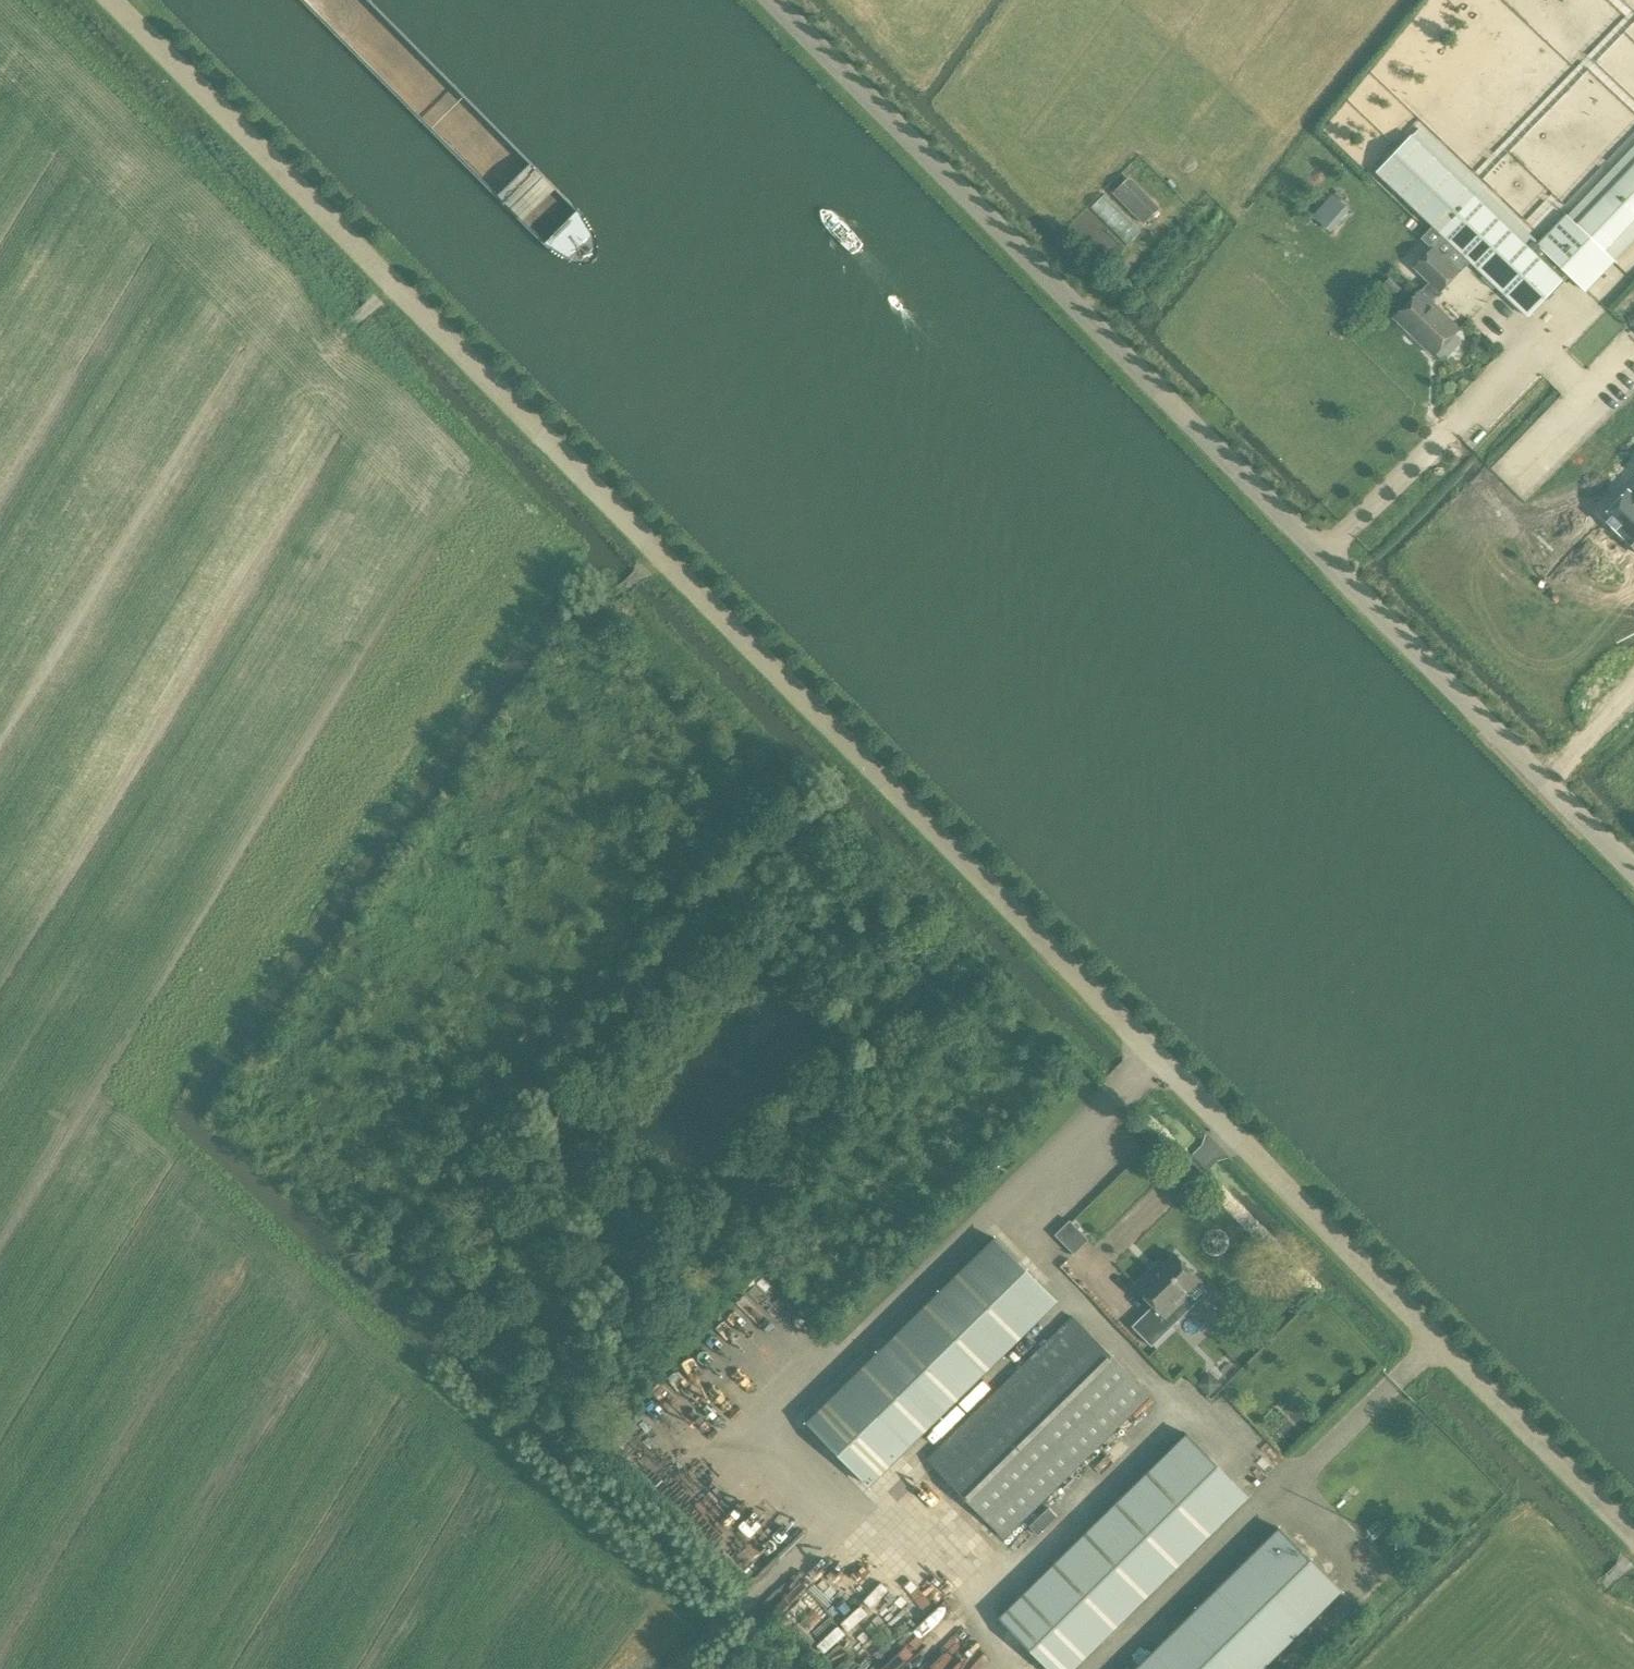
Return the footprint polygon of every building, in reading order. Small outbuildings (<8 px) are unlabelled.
[(1377,172),(1432,225),(1421,236),(1433,248),(1458,272),(1469,260),(1527,315),(1561,279),(1560,278),(1566,272),(1586,290),(1614,260),(1604,251),(1633,220),(1633,165),(1577,225),(1567,215),(1538,244),(1546,252),(1540,259),(1412,136),(1377,172)] [(1112,193),(1144,224),(1160,208),(1129,177),(1112,193)] [(1335,192),(1314,214),(1332,230),(1353,208),(1335,192)] [(1103,195),(1093,206),(1131,240),(1142,229),(1103,195)] [(1420,290),(1394,318),(1433,355),(1436,352),(1442,358),(1446,357),(1459,343),(1460,339),(1454,333),(1459,328),(1431,300),(1458,272),(1433,248),(1415,267),(1431,282),(1421,292),(1420,290)] [(1390,279),(1382,288),(1395,300),(1403,291),(1390,279)] [(1603,517),(1633,547),(1633,494),(1633,495),(1628,491),(1603,517)] [(1070,1220),(1055,1235),(1074,1254),(1089,1240),(1070,1220)] [(1058,1302),(1044,1287),(995,1237),(807,1422),(870,1486),(1058,1302)] [(1134,1285),(1153,1305),(1132,1326),(1151,1346),(1179,1319),(1171,1310),(1201,1281),(1174,1254),(1152,1275),(1148,1271),(1134,1285)] [(1004,1537),(1010,1532),(1149,1395),(1072,1316),(927,1458),(1004,1537)] [(1250,1496),(1187,1432),(998,1617),(1049,1668),(1074,1668),(1250,1496)] [(1342,1591),(1279,1526),(1133,1668),(1262,1668),(1342,1591)]
